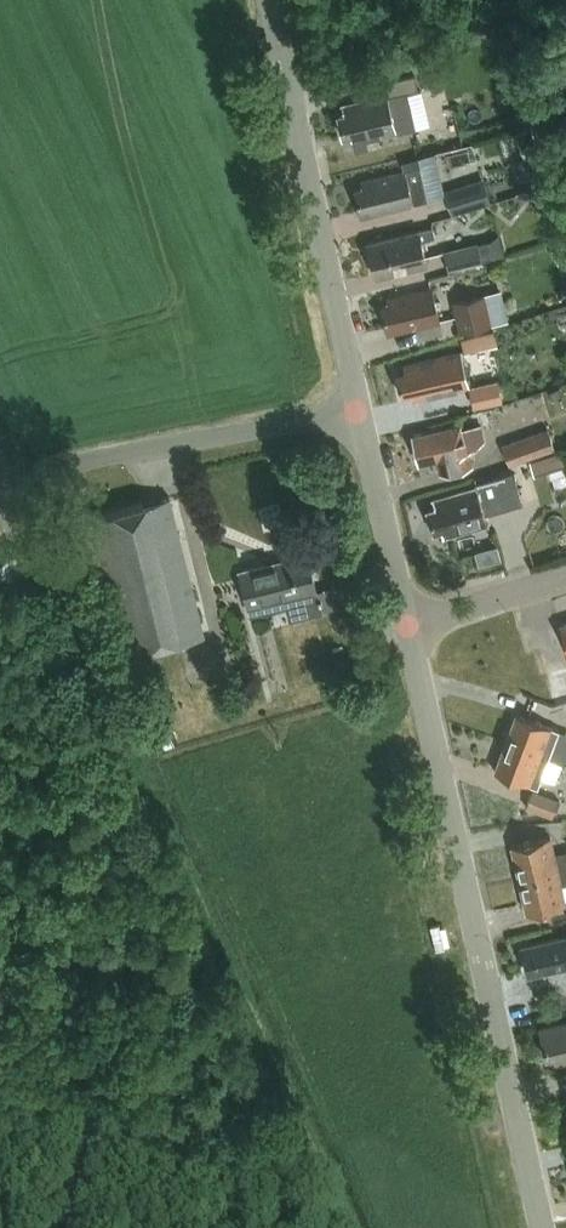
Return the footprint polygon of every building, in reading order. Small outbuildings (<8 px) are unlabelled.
[(411,72),(407,73),(413,97),(441,90),(435,66),(434,66),(430,52),(407,58),(411,72)] [(408,89),(388,94),(342,105),(344,113),(338,114),(343,136),(351,134),(355,149),(369,146),(367,139),(417,127),(416,124),(418,121),(417,116),(413,115),(408,89)] [(539,157),(519,162),(522,176),(542,171),(539,157)] [(369,215),(428,200),(420,166),(361,180),(362,187),(355,188),(361,210),(368,208),(369,215)] [(484,177),(445,189),(452,213),(491,202),(484,177)] [(422,239),(435,236),(433,226),(368,242),(375,275),(427,263),(422,239)] [(444,251),(449,268),(484,259),(483,258),(495,255),(491,239),(444,251)] [(553,249),(559,263),(565,260),(565,255),(565,254),(562,245),(553,249)] [(440,321),(432,287),(388,297),(389,303),(382,305),(387,327),(394,326),(395,332),(440,321)] [(459,329),(508,317),(502,290),(452,302),(459,329)] [(462,338),(465,350),(519,336),(516,325),(462,338)] [(412,399),(470,386),(462,351),(404,364),(406,370),(397,372),(402,394),(410,392),(412,399)] [(497,381),(470,387),(474,406),(501,399),(497,381)] [(415,438),(413,442),(414,448),(418,451),(420,462),(435,459),(438,471),(470,464),(461,423),(413,434),(415,438)] [(507,460),(554,444),(548,429),(502,445),(507,460)] [(488,523),(485,515),(523,504),(514,472),(475,483),(476,487),(433,499),(436,507),(427,509),(434,531),(442,529),(444,536),(488,523)] [(108,581),(116,614),(126,653),(203,634),(169,494),(70,519),(86,585),(108,581)] [(249,606),(318,589),(308,549),(239,566),(249,606)] [(565,698),(565,665),(549,670),(558,700),(565,698)] [(505,742),(562,763),(565,753),(552,747),(559,729),(516,713),(505,742)] [(505,742),(494,770),(537,787),(541,776),(555,782),(562,763),(505,742)] [(531,790),(525,807),(552,817),(559,801),(531,790)] [(550,836),(511,845),(519,878),(558,869),(550,836)] [(558,869),(519,878),(526,912),(565,903),(558,869)] [(522,945),(528,974),(565,966),(565,936),(522,945)] [(546,1025),(539,1026),(546,1057),(554,1056),(556,1064),(565,1061),(565,1020),(546,1025)]
